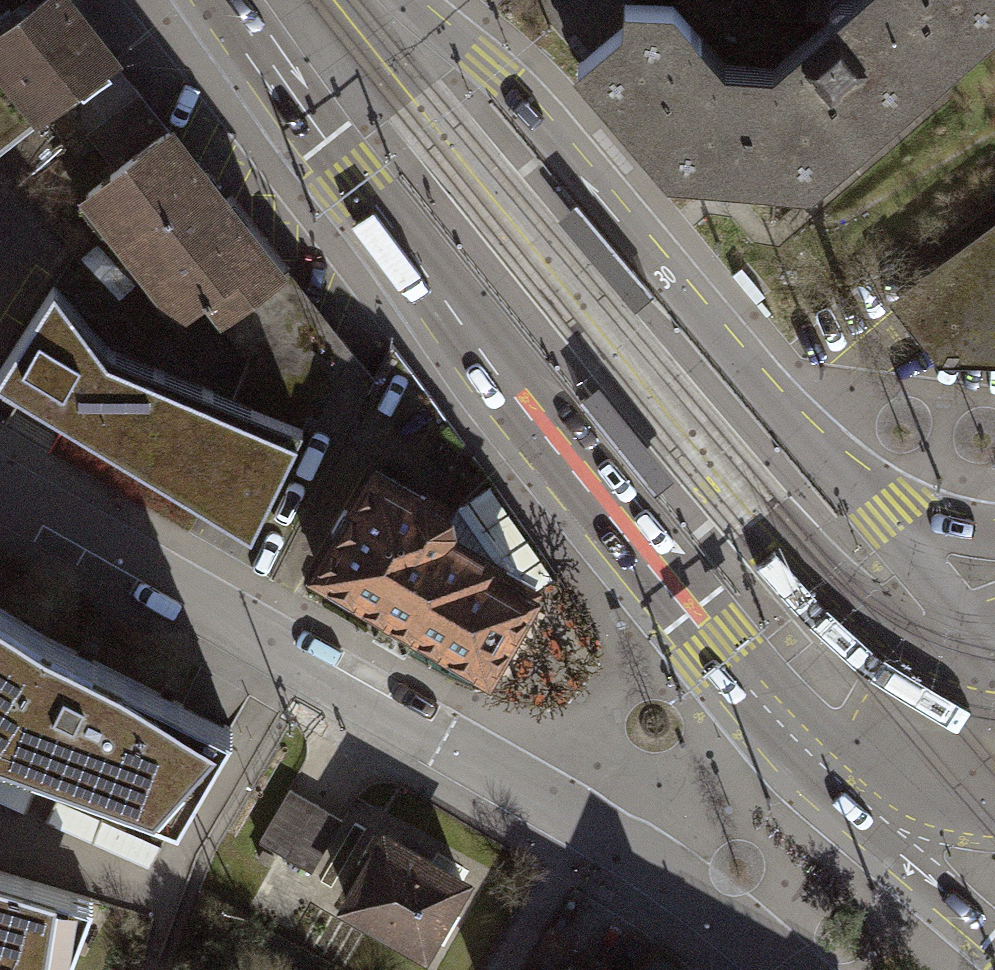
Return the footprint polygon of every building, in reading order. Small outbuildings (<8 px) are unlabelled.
[(41,116),(40,114),(111,59),(81,22),(64,0),(40,0),(16,19),(8,8),(0,15),(0,148),(41,116)] [(719,74),(693,45),(702,38),(672,5),(636,2),(636,0),(536,0),(535,2),(582,58),(578,62),(670,170),(810,181),(994,22),(994,0),(869,0),(867,2),(865,0),(812,0),(811,13),(834,15),(842,24),(778,80),(719,74)] [(68,150),(84,138),(140,95),(111,59),(40,114),(41,116),(68,150)] [(140,95),(84,138),(112,173),(167,130),(140,95)] [(112,173),(85,195),(181,317),(208,296),(225,317),(281,274),(237,218),(167,130),(112,173)] [(655,295),(576,201),(556,218),(635,312),(655,295)] [(921,286),(952,326),(958,322),(987,326),(985,342),(994,350),(994,230),(921,286)] [(281,274),(225,317),(250,352),(232,398),(302,426),(340,350),(281,274)] [(54,284),(0,368),(0,380),(251,531),(302,426),(232,398),(110,349),(54,284)] [(994,350),(985,342),(987,326),(958,322),(952,326),(921,286),(894,307),(938,365),(976,365),(994,366),(994,350)] [(340,530),(317,569),(398,617),(487,669),(518,617),(520,617),(532,596),(511,583),(510,584),(489,572),(495,561),(444,531),(448,524),(445,511),(437,506),(429,502),(430,500),(377,469),(353,508),(345,503),(331,525),(340,530)] [(3,689),(37,636),(0,613),(0,687),(3,689)] [(168,819),(189,784),(222,727),(124,679),(37,636),(3,689),(0,687),(0,758),(168,819)] [(0,777),(0,805),(16,812),(27,789),(0,777)] [(333,819),(281,788),(251,840),(303,870),(333,819)] [(153,845),(47,797),(37,820),(141,866),(153,845)] [(377,835),(338,903),(414,946),(423,932),(434,938),(450,911),(439,905),(453,879),(377,835)] [(0,873),(0,969),(55,969),(62,951),(42,943),(61,891),(0,873)]
